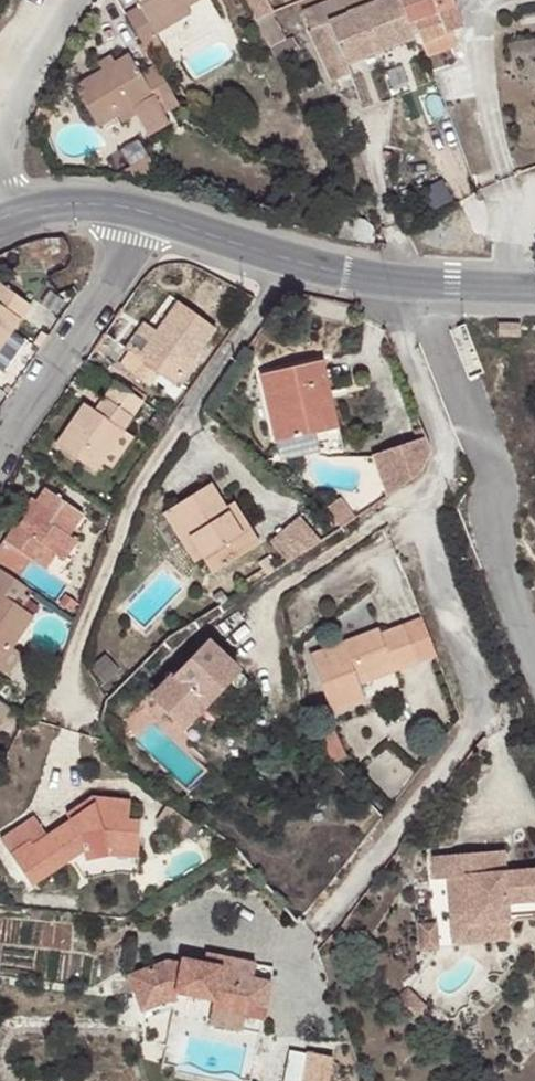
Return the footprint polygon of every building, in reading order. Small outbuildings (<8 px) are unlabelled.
[(117,11),(138,49),(152,42),(142,24),(186,0),(127,0),(129,3),(117,11)] [(346,63),(416,36),(410,23),(409,23),(400,0),(385,0),(330,21),(315,26),(320,40),(334,77),(349,71),(346,63)] [(409,23),(410,23),(416,21),(423,41),(450,32),(444,15),(438,16),(437,13),(453,7),(450,0),(400,0),(409,23)] [(177,105),(154,65),(138,73),(128,56),(72,88),(95,126),(150,97),(160,115),(177,105)] [(137,139),(107,157),(115,175),(117,175),(144,182),(149,158),(137,139)] [(31,307),(0,285),(0,351),(13,332),(31,307)] [(225,351),(187,324),(166,354),(149,378),(138,394),(158,409),(168,396),(184,408),(225,351)] [(21,338),(13,332),(0,351),(0,369),(21,338)] [(166,354),(160,349),(154,346),(137,370),(148,378),(149,378),(166,354)] [(330,352),(320,355),(330,394),(323,396),(329,425),(346,421),(330,352)] [(330,394),(320,355),(266,367),(280,435),(329,425),(323,396),(330,394)] [(121,490),(142,459),(131,451),(150,423),(130,409),(110,437),(96,427),(67,469),(106,496),(113,486),(121,490)] [(419,442),(366,460),(380,502),(415,477),(424,455),(419,442)] [(245,530),(230,504),(215,478),(175,502),(206,554),(215,570),(263,542),(252,525),(245,530)] [(362,511),(347,491),(329,504),(348,521),(362,511)] [(237,499),(230,504),(245,530),(252,525),(237,499)] [(206,554),(175,502),(165,507),(196,560),(206,554)] [(80,559),(94,538),(57,512),(30,551),(27,549),(5,582),(32,601),(43,584),(54,569),(68,578),(75,583),(88,565),(80,559)] [(322,539),(302,515),(273,541),(289,560),(322,539)] [(57,594),(68,578),(54,569),(43,584),(57,594)] [(47,640),(28,628),(40,612),(6,589),(0,598),(0,610),(5,614),(0,621),(0,687),(19,700),(33,679),(24,673),(47,640)] [(418,616),(403,622),(418,660),(433,654),(418,616)] [(380,631),(378,626),(308,653),(329,708),(330,711),(365,696),(361,682),(358,675),(391,662),(393,669),(418,660),(403,622),(380,631)] [(238,671),(207,641),(150,699),(181,730),(238,671)] [(391,662),(358,675),(361,682),(393,669),(391,662)] [(4,740),(13,746),(21,731),(0,717),(0,738),(4,740)] [(137,831),(138,810),(99,809),(73,827),(75,830),(53,845),(41,827),(8,851),(40,897),(93,862),(94,870),(114,869),(114,860),(145,860),(147,832),(137,831)] [(430,850),(432,873),(444,873),(465,871),(468,917),(506,914),(534,912),(534,863),(504,865),(503,844),(430,850)] [(145,869),(145,860),(114,860),(114,869),(145,869)] [(468,917),(465,871),(444,873),(449,938),(508,934),(506,914),(468,917)] [(435,915),(416,917),(418,946),(437,944),(435,915)] [(221,948),(204,945),(201,956),(219,960),(221,948)] [(179,958),(163,955),(127,969),(140,1004),(168,993),(172,995),(174,985),(212,995),(209,1004),(243,1010),(244,1002),(262,1005),(268,974),(251,969),(253,955),(221,948),(219,960),(201,956),(180,952),(179,958)] [(424,1000),(406,980),(395,991),(413,1011),(424,1000)] [(262,1005),(244,1002),(243,1010),(260,1014),(262,1005)] [(243,1010),(209,1004),(206,1018),(240,1025),(243,1010)] [(305,1046),(298,1080),(324,1080),(330,1051),(305,1046)]
